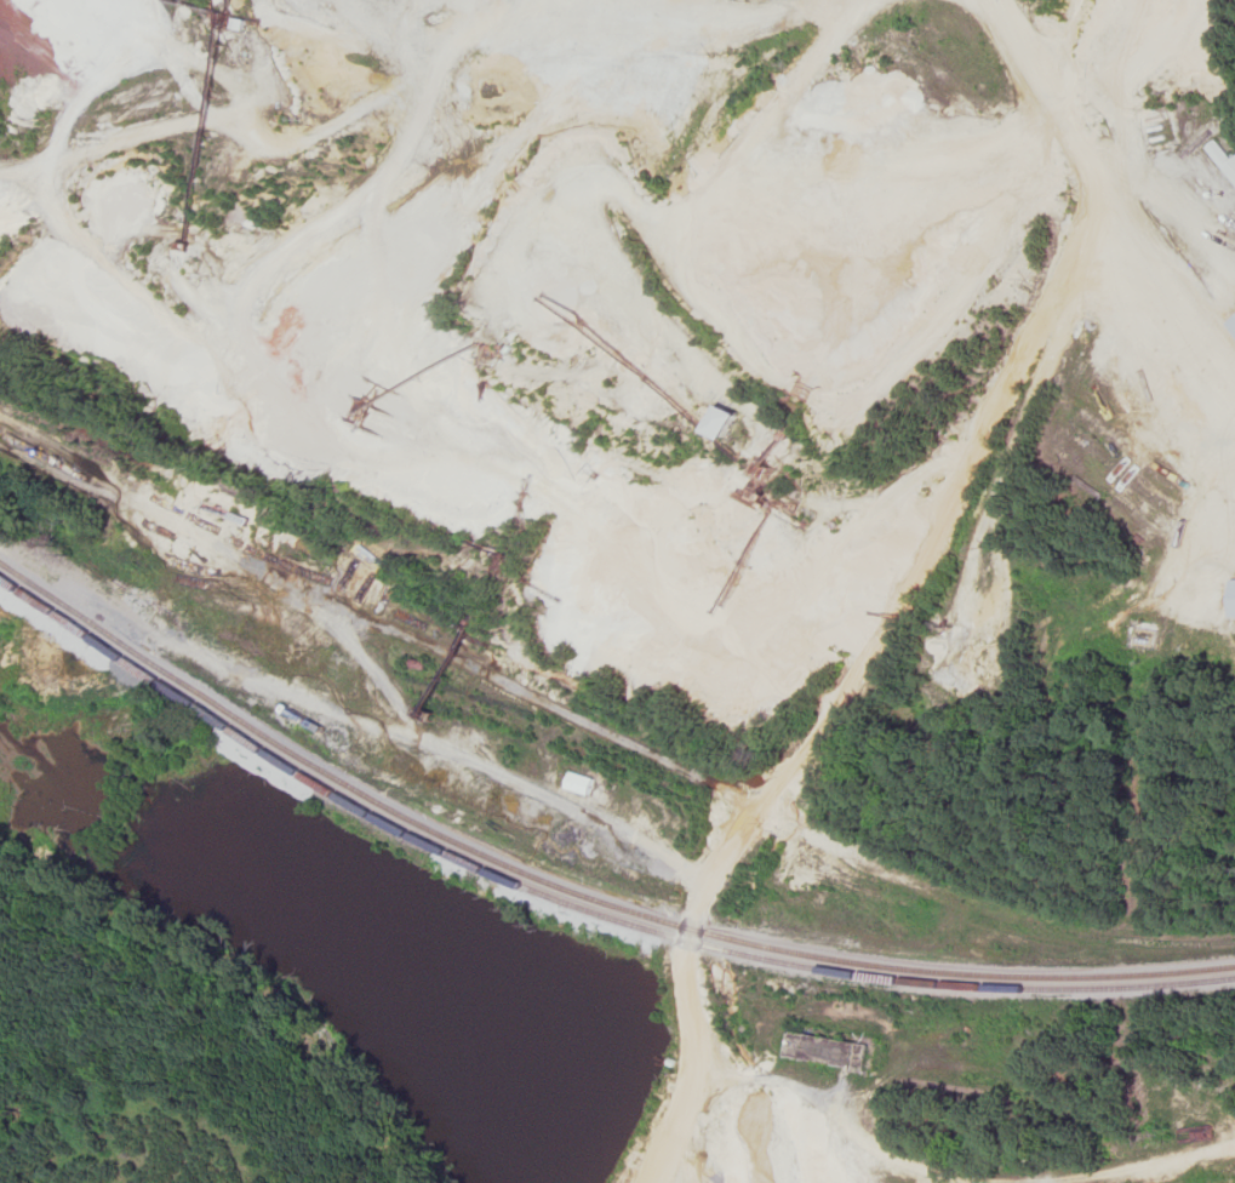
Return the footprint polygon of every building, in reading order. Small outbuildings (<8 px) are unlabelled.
[(1232,161),(1217,142),(1207,150),(1234,186),(1234,159),(1232,161)] [(725,440),(737,418),(722,409),(709,431),(725,440)] [(592,797),(596,780),(571,773),(567,790),(592,797)] [(867,1070),(870,1044),(792,1033),(789,1059),(867,1070)]
